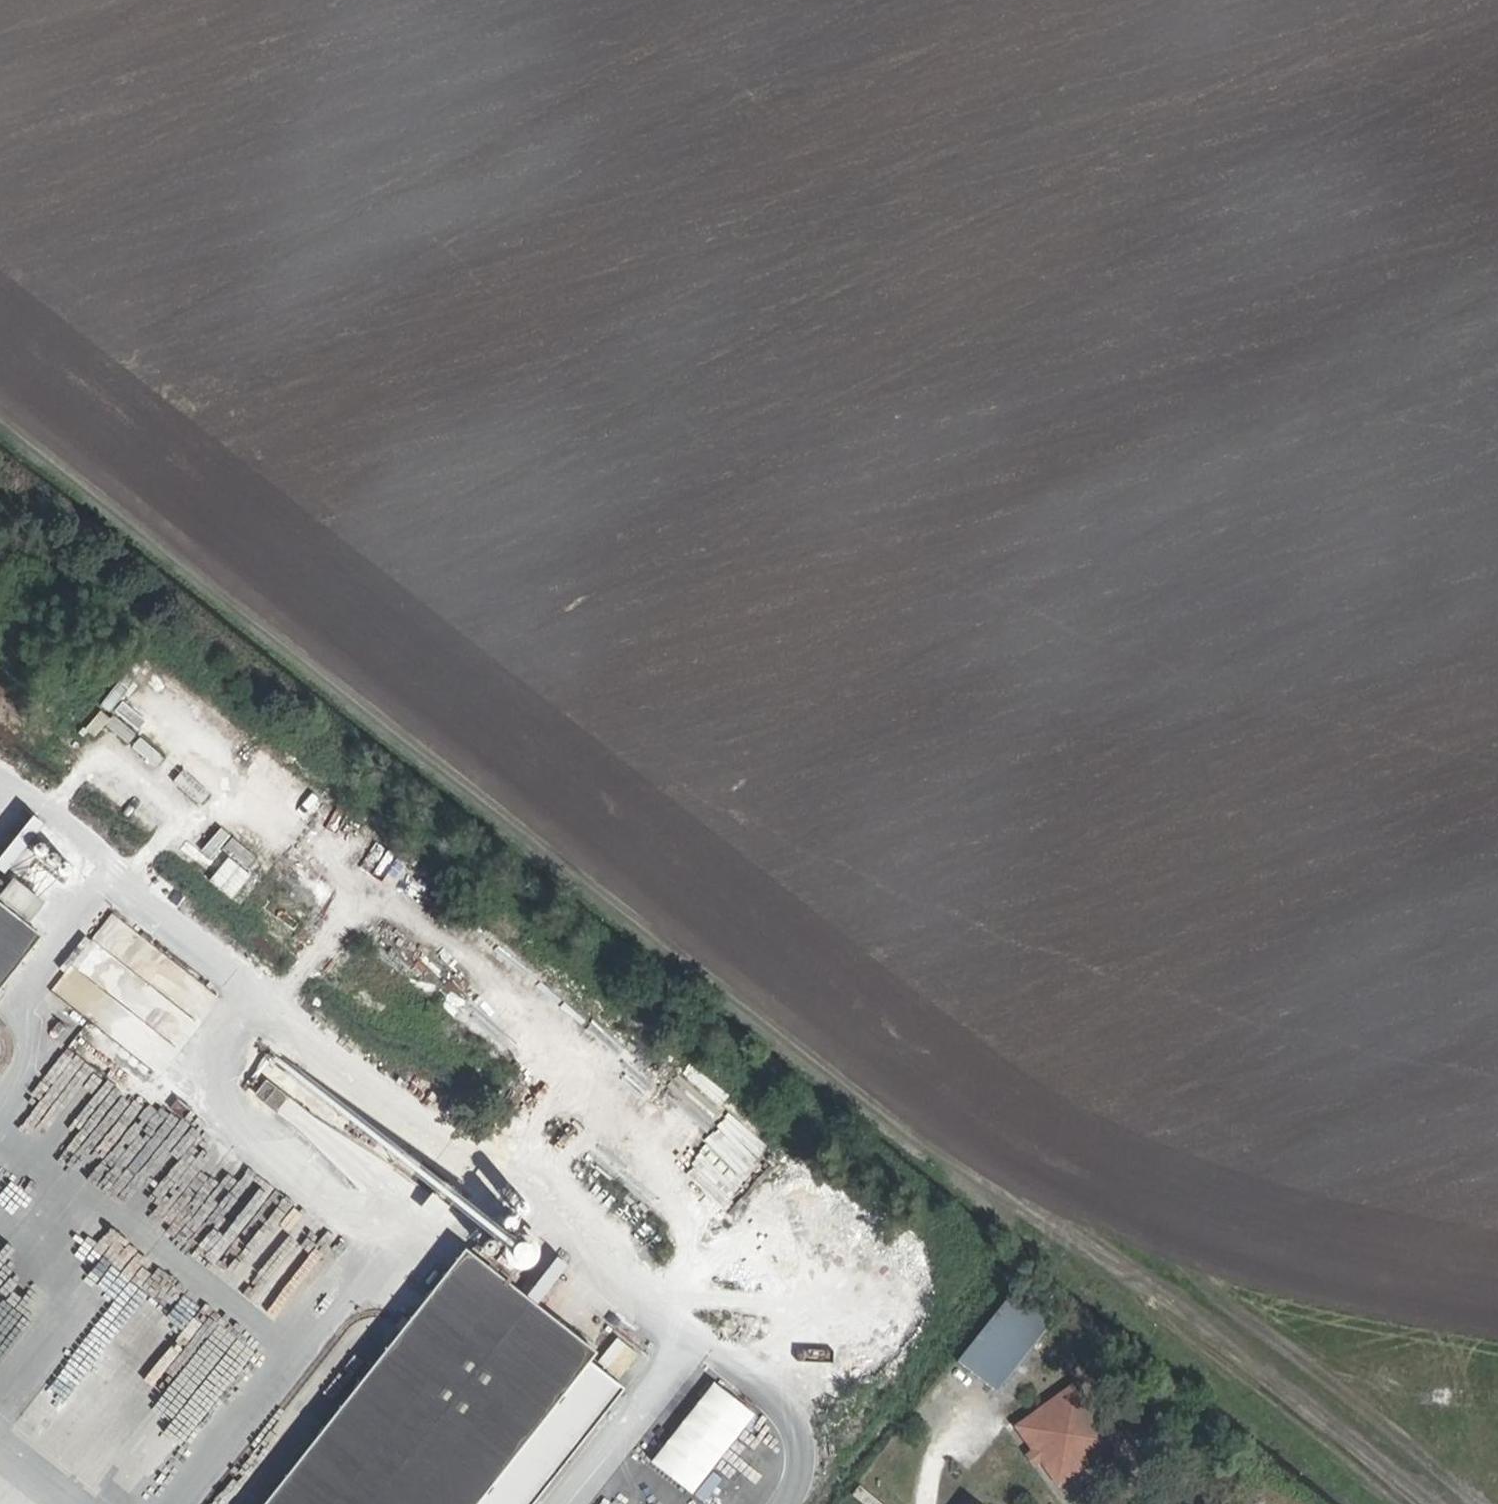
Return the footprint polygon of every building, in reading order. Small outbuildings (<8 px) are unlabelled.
[(231,856),(214,879),(235,895),(253,872),(231,856)] [(34,935),(0,908),(0,978),(34,935)] [(45,944),(34,935),(0,978),(0,1001),(45,944)] [(594,1364),(601,1355),(469,1253),(273,1503),(485,1503),(594,1364)] [(1003,1398),(1062,1322),(1023,1291),(963,1367),(1003,1398)] [(630,1391),(594,1364),(485,1503),(542,1503),(630,1391)] [(716,1378),(654,1461),(697,1492),(758,1410),(716,1378)] [(1120,1441),(1078,1381),(1019,1424),(1062,1484),(1120,1441)]
